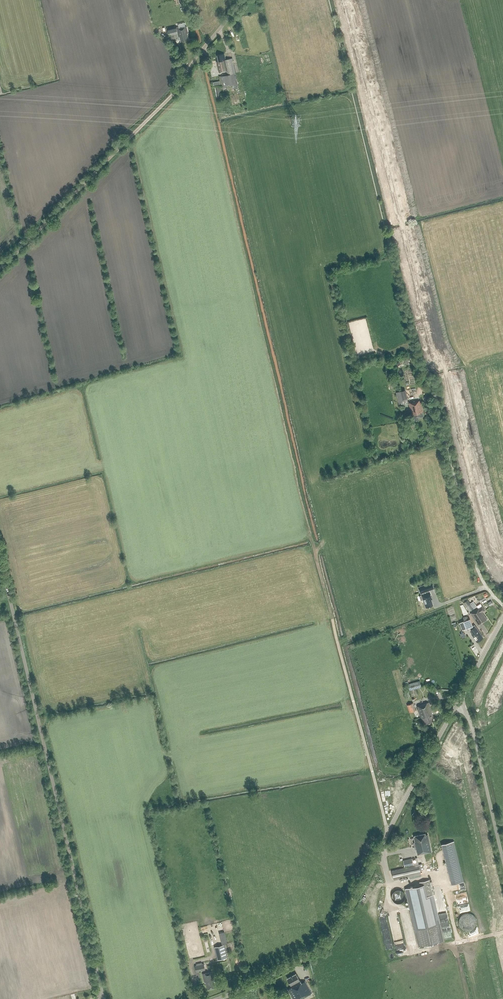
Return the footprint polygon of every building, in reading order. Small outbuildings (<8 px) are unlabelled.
[(188,33),(187,26),(179,28),(178,27),(177,27),(176,27),(167,29),(169,36),(179,34),(181,42),(188,40),(187,33),(188,33)] [(217,56),(218,60),(212,61),(212,64),(217,63),(219,73),(220,72),(220,73),(227,71),(225,60),(224,54),(217,56)] [(232,58),(225,60),(227,71),(228,75),(220,77),(223,91),(238,88),(236,74),(232,58)] [(399,405),(408,403),(405,390),(396,392),(399,405)] [(409,403),(408,403),(410,409),(411,414),(412,418),(413,418),(414,421),(418,420),(418,418),(423,417),(422,412),(423,412),(421,401),(409,403)] [(434,588),(432,582),(418,587),(426,607),(433,605),(431,598),(432,598),(429,590),(434,588)] [(467,600),(463,603),(469,612),(474,609),(467,600)] [(487,619),(482,612),(485,610),(482,606),(471,614),(478,626),(487,620),(486,620),(487,619)] [(477,642),(483,637),(475,626),(474,625),(473,626),(470,619),(463,621),(466,629),(469,627),(471,629),(470,630),(473,633),(471,634),(477,642)] [(421,687),(419,681),(408,684),(410,690),(421,687)] [(432,719),(434,718),(432,713),(428,702),(417,707),(424,723),(433,720),(432,719)] [(415,710),(413,703),(407,705),(410,713),(415,710)] [(425,835),(425,833),(413,836),(415,842),(414,843),(415,850),(416,850),(417,855),(431,852),(427,834),(425,835)] [(414,865),(391,871),(393,880),(409,877),(409,879),(421,876),(421,874),(420,870),(423,870),(422,864),(419,864),(417,858),(415,858),(416,862),(413,863),(414,865)] [(405,867),(413,865),(412,859),(403,861),(405,867)] [(446,865),(451,884),(464,881),(459,862),(446,865)] [(420,886),(405,889),(418,947),(444,941),(430,880),(419,882),(420,886)] [(405,899),(405,896),(405,894),(403,892),(402,891),(399,890),(397,890),(395,891),(393,892),(392,894),(392,896),(392,899),(393,901),(395,902),(397,903),(399,903),(402,902),(403,901),(405,899)] [(372,900),(374,895),(375,892),(371,891),(370,894),(367,892),(365,897),(372,900)] [(392,929),(396,949),(405,948),(402,928),(392,929)] [(227,957),(224,945),(214,947),(218,960),(227,957)] [(204,963),(195,965),(196,972),(205,969),(204,963)] [(214,981),(212,971),(202,974),(204,981),(205,981),(205,983),(206,983),(207,988),(215,987),(213,981),(214,981)] [(312,993),(305,981),(301,983),(296,974),(287,979),(292,987),(287,990),(293,998),(300,998),(312,993)]
